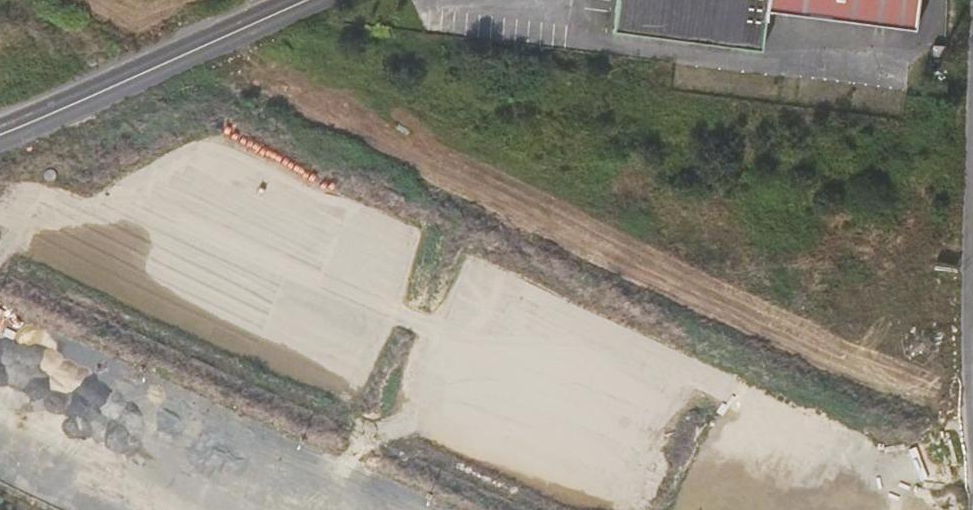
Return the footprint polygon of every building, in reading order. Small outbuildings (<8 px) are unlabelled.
[(776,0),(624,0),(620,35),(769,54),(774,15),(776,0)] [(774,15),(923,33),(928,0),(776,0),(774,15)]
